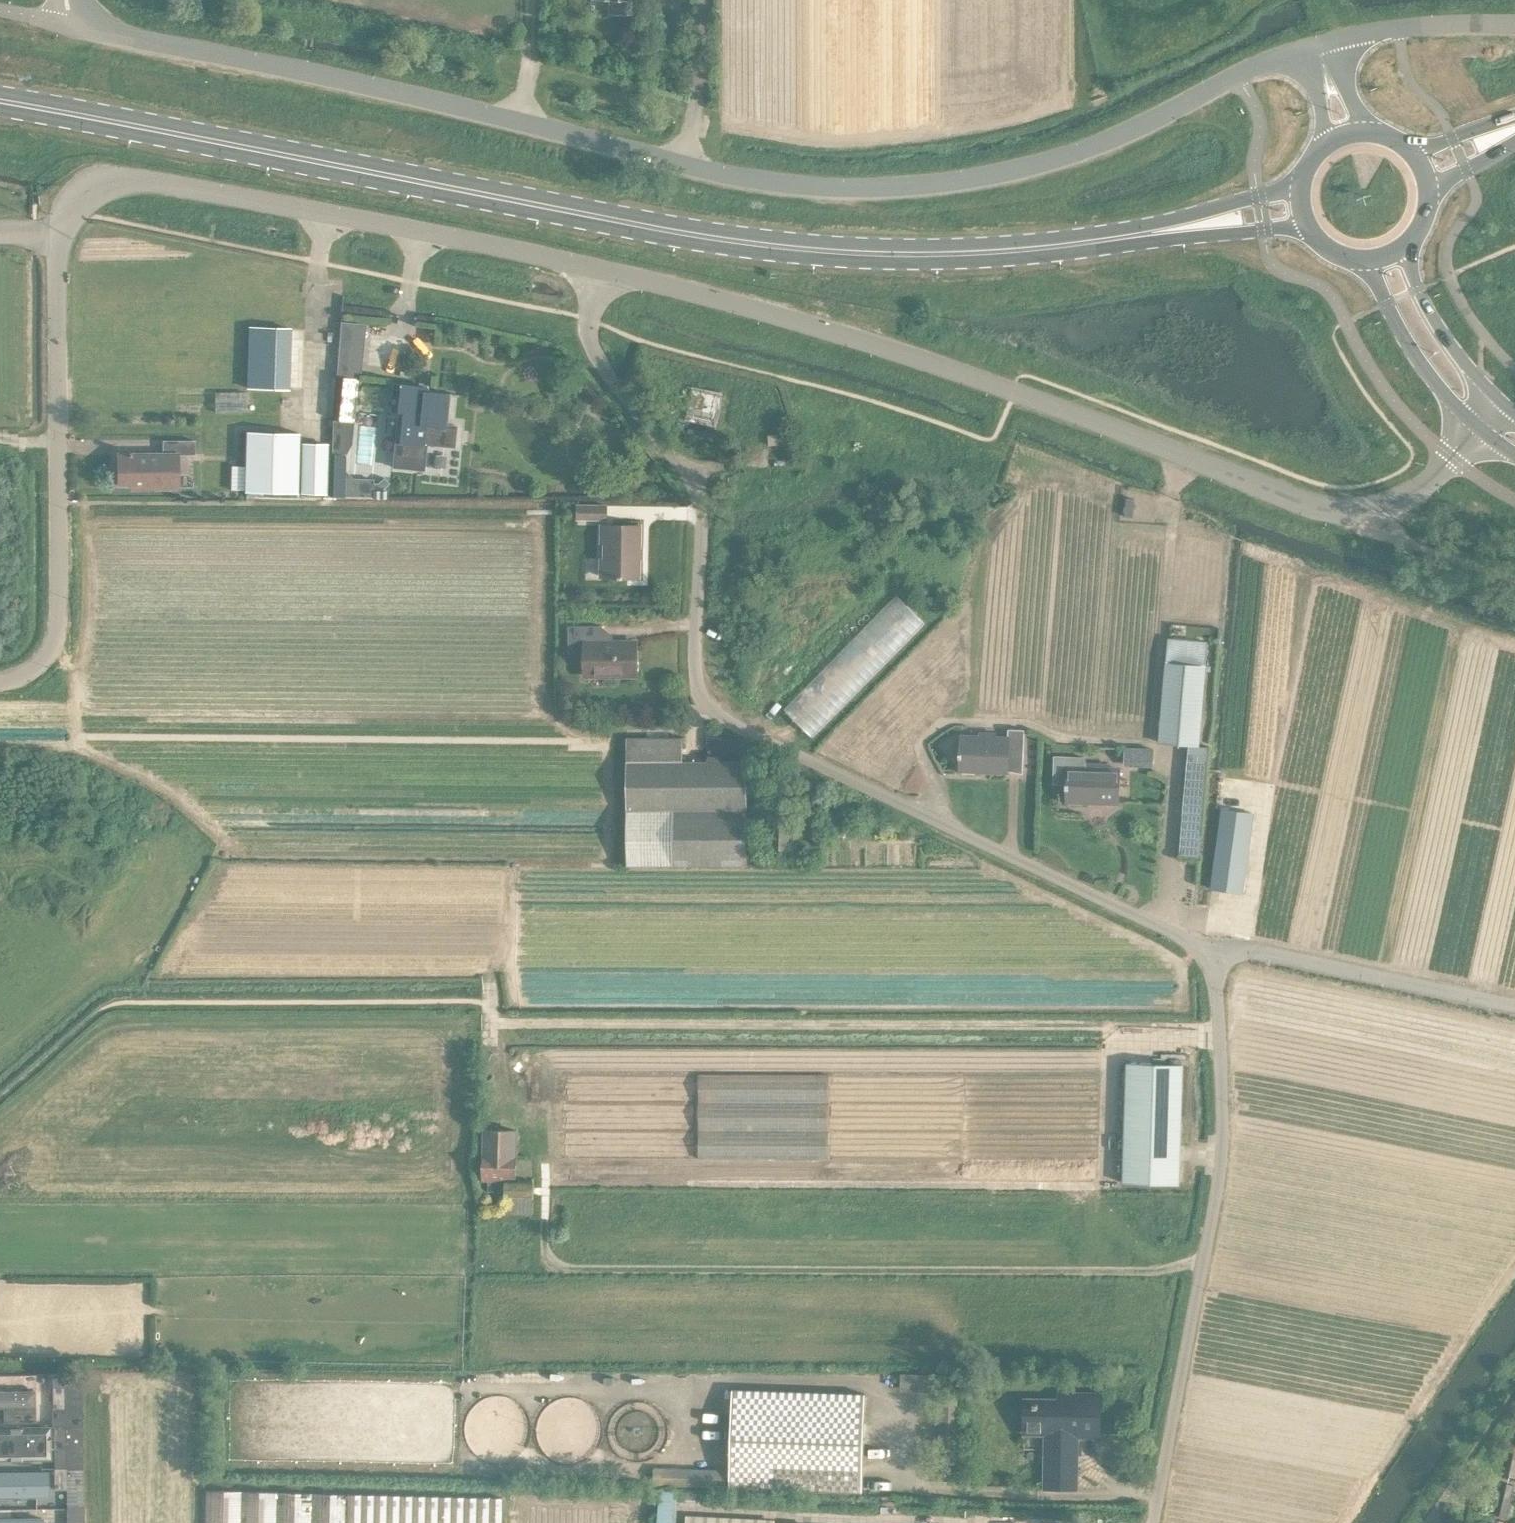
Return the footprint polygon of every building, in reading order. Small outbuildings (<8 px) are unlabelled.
[(611,12),(631,12),(631,0),(611,0),(611,12)] [(339,320),(337,370),(362,371),(364,321),(339,320)] [(287,388),(287,386),(289,327),(248,326),(247,386),(246,387),(287,388)] [(332,417),(335,417),(352,419),(356,379),(336,377),(332,417)] [(390,408),(390,409),(394,410),(401,410),(400,416),(397,416),(395,439),(394,439),(394,440),(395,440),(393,454),(392,455),(391,466),(425,469),(426,458),(426,457),(424,457),(425,443),(443,445),(453,446),(456,426),(445,425),(448,395),(457,395),(457,394),(428,391),(424,391),(424,393),(418,393),(419,386),(418,385),(392,383),(392,384),(393,384),(392,395),(392,398),(391,408),(390,408)] [(298,432),(246,431),(244,491),(297,492),(298,432)] [(769,444),(778,443),(778,433),(768,434),(769,444)] [(128,454),(118,454),(118,482),(131,482),(131,487),(176,487),(176,454),(194,454),(194,439),(162,440),(162,453),(130,454),(130,450),(128,450),(128,454)] [(326,444),(302,443),(300,492),(325,493),(326,444)] [(331,453),(330,495),(372,496),(373,479),(352,478),(344,470),(344,454),(331,453)] [(373,496),(385,496),(385,490),(383,487),(389,482),(383,476),(377,482),(373,482),(373,496)] [(627,478),(629,491),(641,490),(639,477),(627,478)] [(609,520),(609,507),(580,507),(580,519),(609,520)] [(635,558),(635,547),(639,547),(639,524),(602,524),(602,542),(606,542),(606,558),(602,558),(601,576),(618,576),(618,578),(622,578),(622,576),(638,576),(639,558),(635,558)] [(897,592),(784,706),(812,733),(925,619),(897,592)] [(596,625),(568,625),(568,652),(586,652),(586,675),(634,675),(634,641),(596,641),(596,625)] [(1167,638),(1165,661),(1205,665),(1207,641),(1167,638)] [(1205,665),(1165,661),(1158,741),(1188,744),(1198,745),(1205,665)] [(959,769),(963,769),(977,770),(977,766),(988,766),(988,770),(1007,771),(1007,767),(1022,767),(1024,729),(1008,728),(1007,738),(960,736),(960,752),(958,752),(958,757),(959,757),(959,769)] [(682,736),(626,737),(626,865),(747,865),(746,760),(682,760),(682,736)] [(1125,744),(1124,762),(1154,764),(1156,745),(1125,744)] [(1208,745),(1198,745),(1188,744),(1178,857),(1198,858),(1208,745)] [(1095,801),(1118,802),(1119,769),(1102,768),(1102,764),(1084,764),(1084,757),(1064,756),(1063,767),(1067,767),(1067,783),(1065,783),(1065,788),(1066,788),(1066,800),(1084,800),(1084,797),(1088,797),(1095,797),(1095,801)] [(1251,813),(1221,809),(1210,888),(1242,892),(1250,836),(1248,836),(1251,813)] [(760,848),(788,848),(789,811),(771,810),(771,819),(761,819),(761,828),(756,827),(756,844),(760,844),(760,848)] [(748,864),(758,865),(758,854),(748,854),(748,864)] [(1122,1182),(1123,1182),(1179,1183),(1183,1063),(1127,1061),(1122,1182)] [(501,1175),(515,1176),(516,1156),(515,1156),(516,1130),(484,1129),(483,1155),(482,1179),(488,1179),(488,1190),(505,1190),(504,1212),(532,1213),(533,1181),(501,1180),(501,1175)] [(48,1373),(49,1385),(63,1385),(62,1373),(48,1373)] [(36,1387),(36,1375),(0,1375),(0,1387),(36,1387)] [(64,1386),(64,1408),(65,1426),(65,1448),(66,1467),(66,1489),(67,1522),(83,1522),(82,1508),(82,1466),(81,1426),(80,1383),(64,1383),(64,1386)] [(64,1408),(64,1386),(52,1386),(53,1408),(64,1408)] [(861,1490),(865,1393),(732,1389),(728,1486),(861,1490)] [(0,1392),(0,1409),(2,1409),(2,1424),(35,1423),(35,1391),(0,1392)] [(1060,1403),(1024,1402),(1024,1432),(1025,1432),(1025,1430),(1044,1430),(1043,1488),(1077,1488),(1078,1432),(1098,1433),(1099,1404),(1088,1403),(1088,1395),(1060,1394),(1060,1403)] [(65,1426),(64,1408),(53,1408),(53,1424),(53,1426),(65,1426)] [(53,1426),(53,1448),(65,1448),(65,1426),(53,1426)] [(0,1434),(0,1455),(43,1455),(43,1433),(0,1434)] [(705,1482),(705,1466),(655,1467),(656,1483),(705,1482)] [(54,1467),(54,1489),(66,1489),(66,1467),(54,1467)] [(0,1472),(0,1505),(44,1505),(44,1472),(0,1472)] [(1510,1500),(1513,1484),(1507,1483),(1503,1499),(1510,1500)] [(678,1489),(660,1488),(659,1522),(677,1522),(678,1489)] [(501,1497),(202,1489),(202,1522),(500,1522),(501,1497)] [(1506,1517),(1510,1500),(1503,1499),(1499,1515),(1506,1517)]
